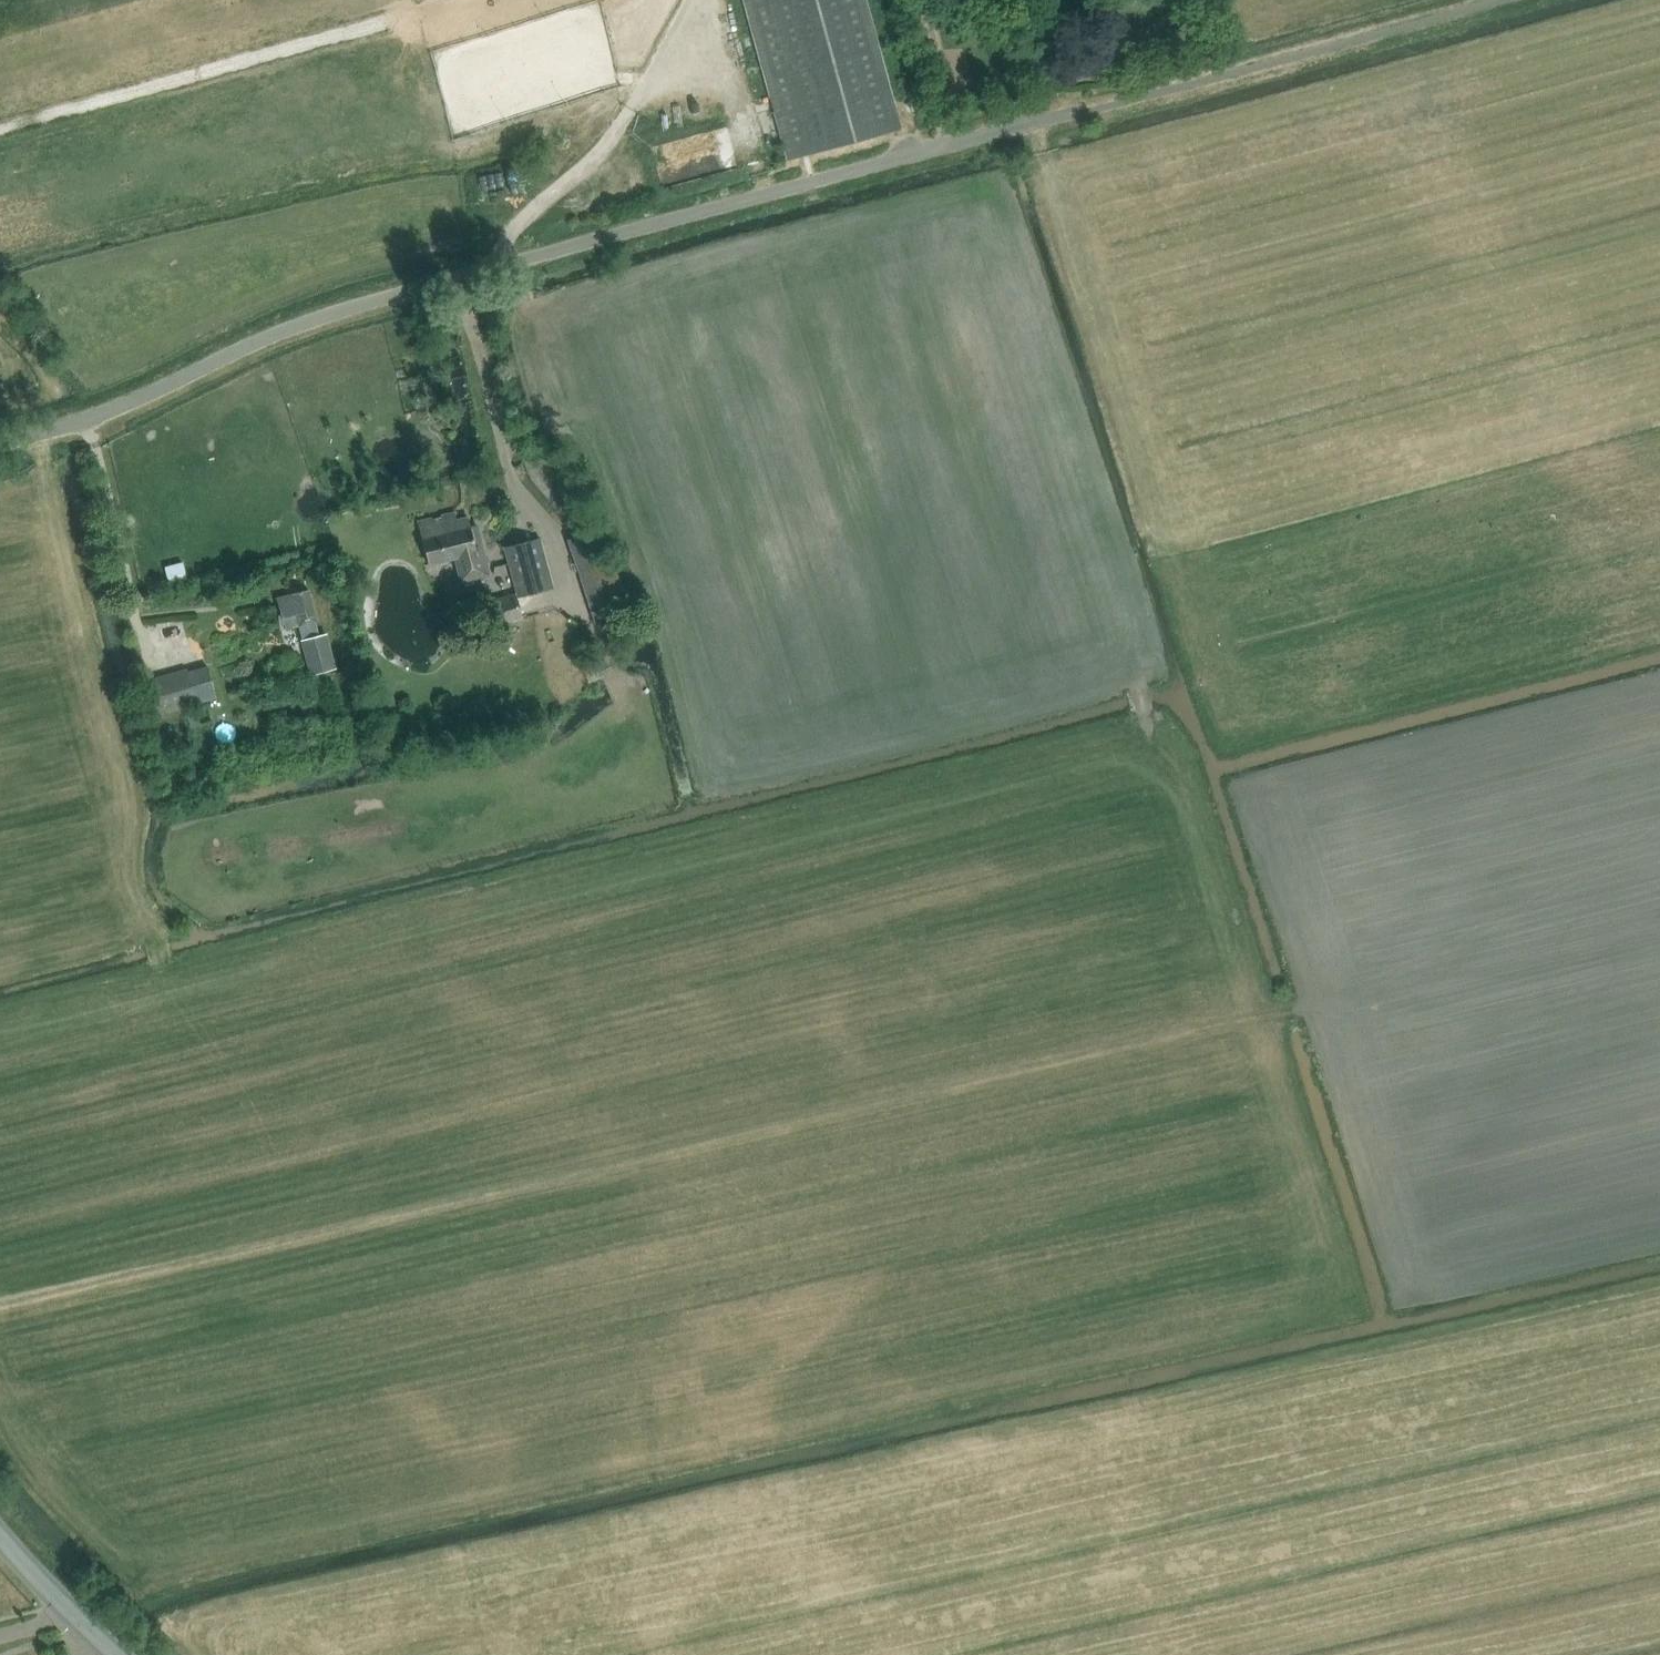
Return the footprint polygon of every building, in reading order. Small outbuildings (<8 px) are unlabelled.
[(864,0),(742,0),(787,162),(900,131),(864,0)] [(472,538),(468,518),(456,521),(455,513),(434,517),(437,535),(436,535),(442,561),(453,558),(458,581),(486,575),(478,537),(472,538)] [(598,562),(589,534),(567,541),(587,604),(622,592),(611,558),(598,562)] [(553,588),(540,540),(503,550),(515,596),(487,603),(494,629),(522,621),(516,598),(553,588)] [(301,644),(306,643),(312,672),(329,667),(323,637),(318,638),(315,624),(309,592),(292,595),(292,596),(278,599),(282,620),(283,620),(285,631),(298,628),(301,644)] [(581,667),(589,682),(603,675),(595,661),(581,667)] [(192,701),(185,668),(142,678),(149,711),(192,701)] [(326,715),(333,723),(340,717),(333,709),(326,715)] [(181,759),(174,761),(176,772),(184,770),(181,759)]
